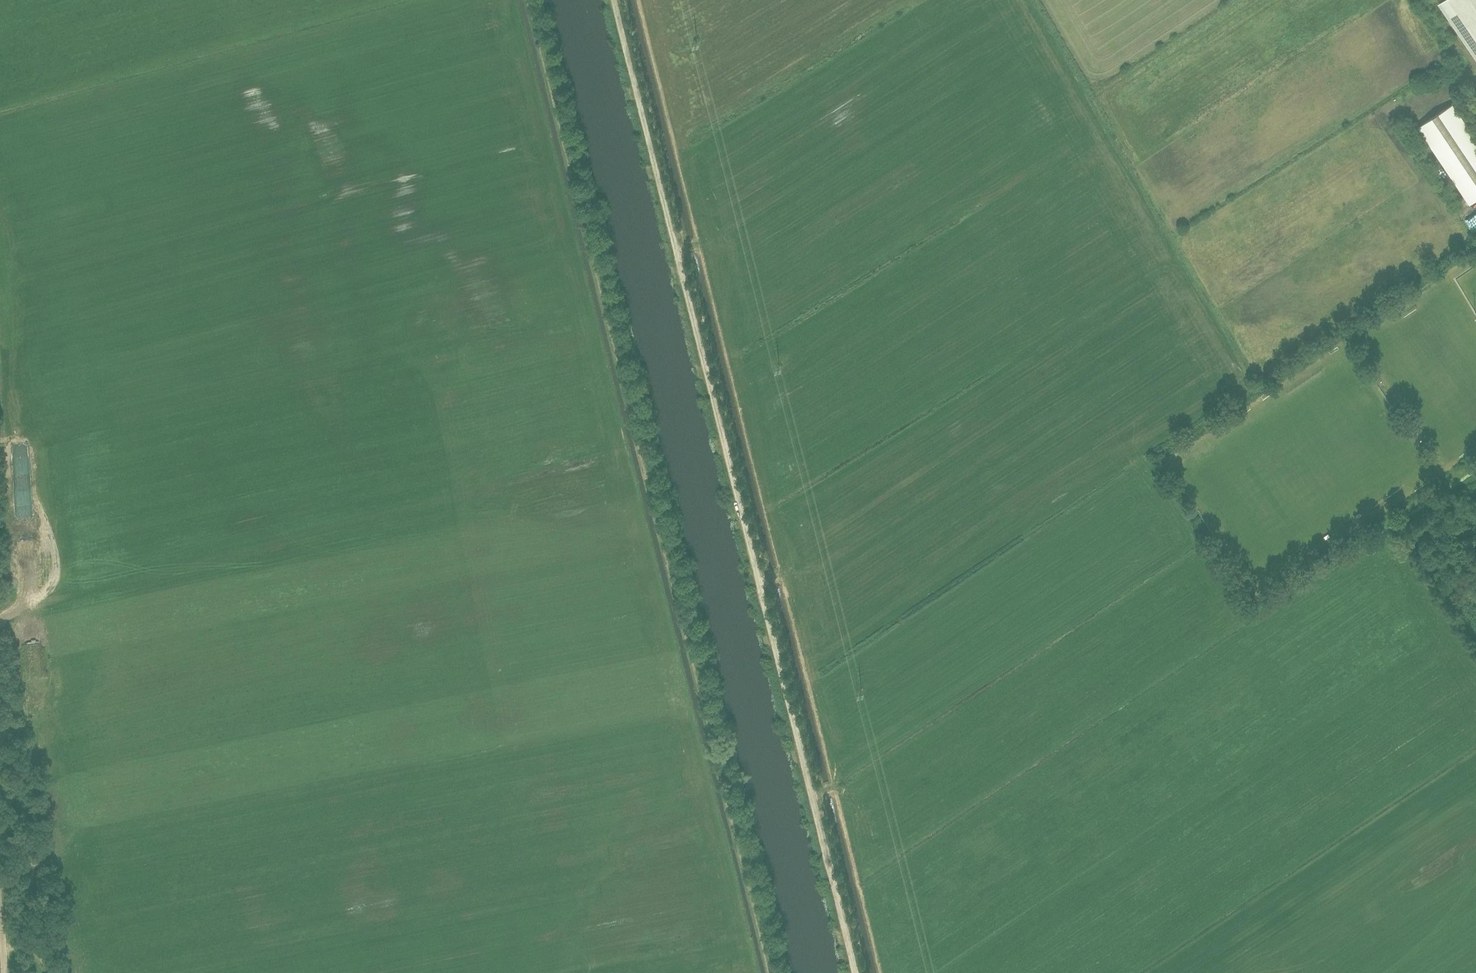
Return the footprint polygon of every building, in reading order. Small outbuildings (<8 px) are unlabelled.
[(1438,4),(1475,60),(1475,0),(1444,0),(1438,4)] [(1475,200),(1475,139),(1453,104),(1418,127),(1469,205),(1475,200)]
